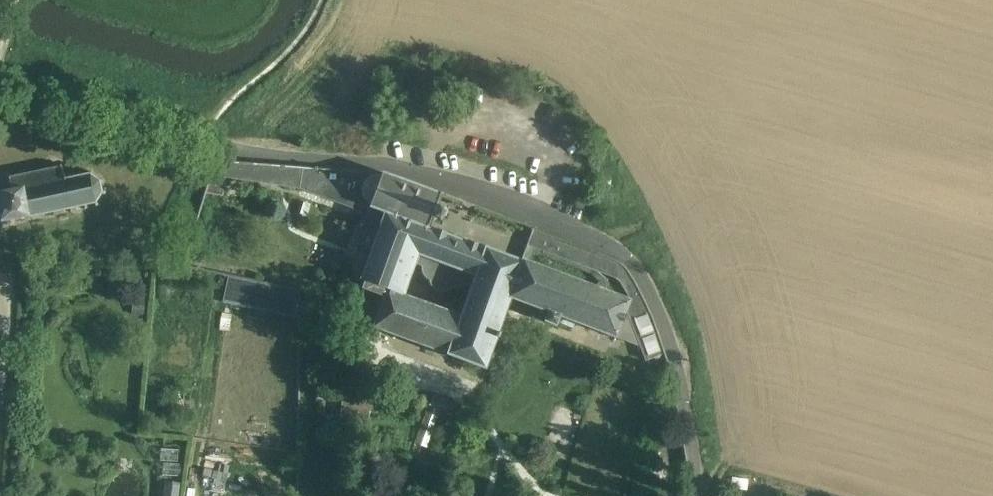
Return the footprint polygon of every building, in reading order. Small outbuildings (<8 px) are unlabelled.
[(360,280),(364,282),(361,289),(384,298),(373,328),(484,369),(510,299),(548,313),(545,323),(556,327),(559,318),(616,339),(630,301),(522,261),(521,262),(430,228),(433,218),(442,222),(442,221),(446,211),(446,210),(438,207),(442,195),(383,173),(214,160),(203,194),(221,195),(225,177),(300,190),(368,214),(357,244),(372,249),(360,280)] [(11,190),(0,193),(0,219),(1,223),(69,209),(70,212),(96,207),(98,205),(105,195),(105,192),(103,181),(101,179),(91,172),(88,171),(64,176),(62,168),(62,165),(60,165),(8,175),(7,176),(8,179),(11,190)] [(223,300),(298,316),(299,293),(228,278),(223,300)] [(627,314),(645,362),(662,356),(644,308),(627,314)] [(367,425),(373,385),(345,381),(339,421),(367,425)] [(447,412),(451,401),(433,394),(428,406),(447,412)] [(165,482),(163,495),(178,495),(179,483),(165,482)]
